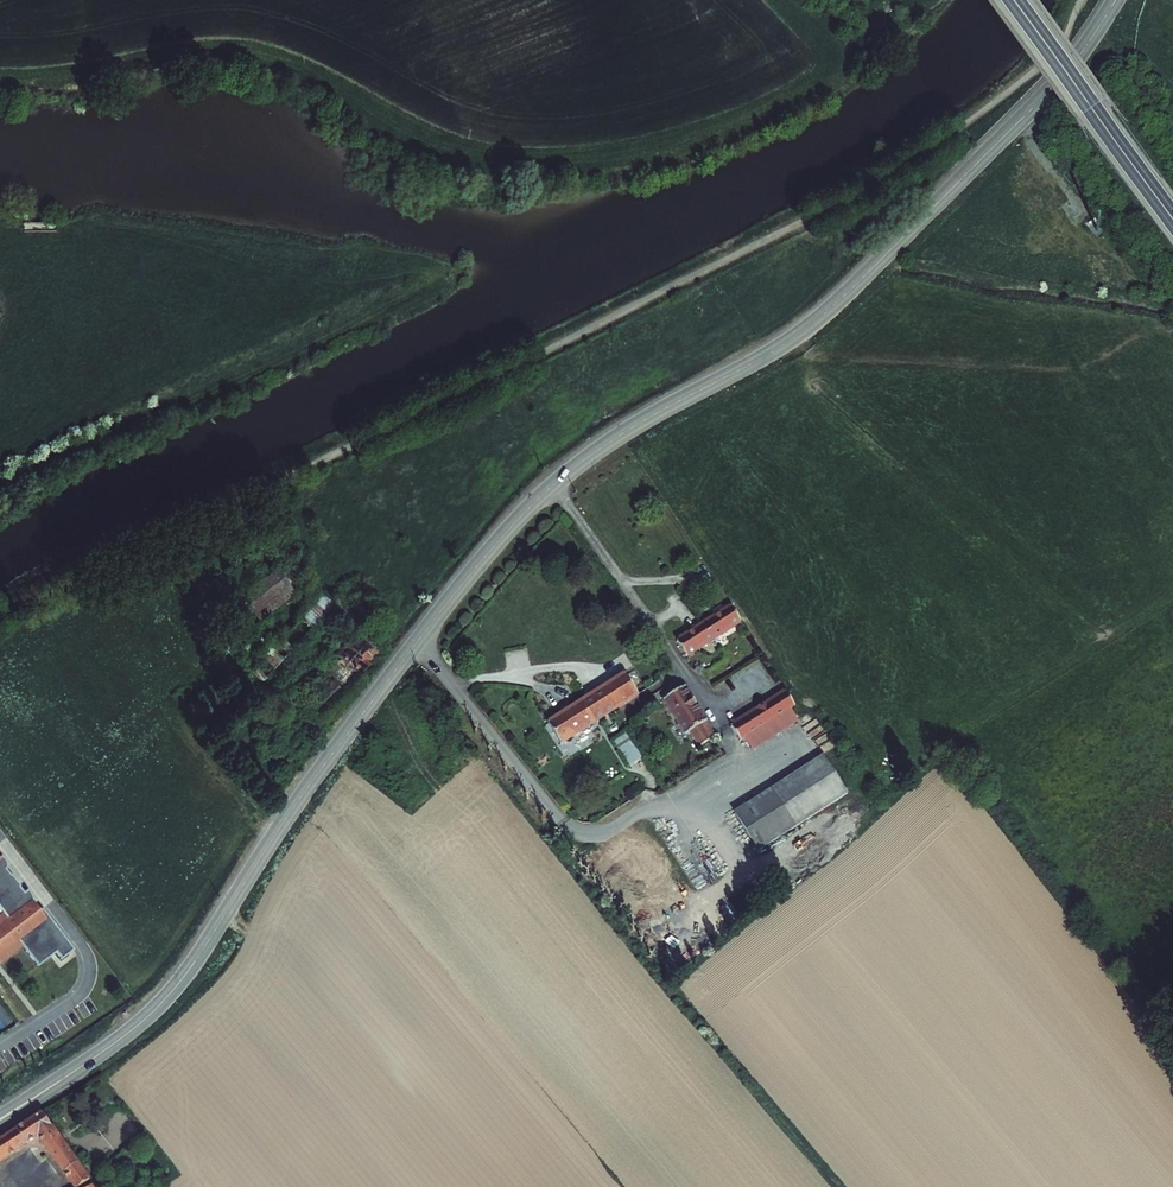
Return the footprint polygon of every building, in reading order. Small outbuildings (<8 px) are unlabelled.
[(238,597),(259,622),(297,590),(276,566),(238,597)] [(246,668),(256,679),(321,611),(347,636),(327,656),(331,662),(319,672),(324,678),(303,702),(315,714),(361,665),(358,663),(368,651),(352,635),(356,630),(317,592),(246,668)] [(217,601),(199,613),(207,623),(225,611),(217,601)] [(725,605),(699,622),(708,636),(734,620),(725,605)] [(699,622),(670,640),(679,654),(708,636),(699,622)] [(251,688),(258,682),(256,679),(246,668),(240,675),(251,688)] [(555,741),(632,692),(619,673),(542,720),(555,741)] [(679,686),(658,700),(680,733),(684,731),(694,745),(710,734),(679,686)] [(788,704),(779,690),(725,726),(735,740),(739,736),(784,707),(788,704)] [(784,707),(739,736),(747,747),(791,718),(784,707)] [(626,733),(613,739),(627,766),(639,759),(626,733)] [(816,757),(730,813),(754,850),(840,794),(816,757)] [(12,947),(27,966),(46,953),(51,960),(64,950),(33,909),(29,911),(23,902),(23,898),(18,890),(14,893),(9,888),(10,886),(2,875),(0,875),(0,957),(12,947)] [(0,1136),(0,1158),(31,1138),(65,1186),(71,1186),(82,1181),(82,1178),(76,1169),(36,1112),(0,1136)] [(76,1169),(82,1178),(90,1173),(84,1164),(76,1169)] [(130,1170),(104,1186),(142,1186),(130,1170)]
